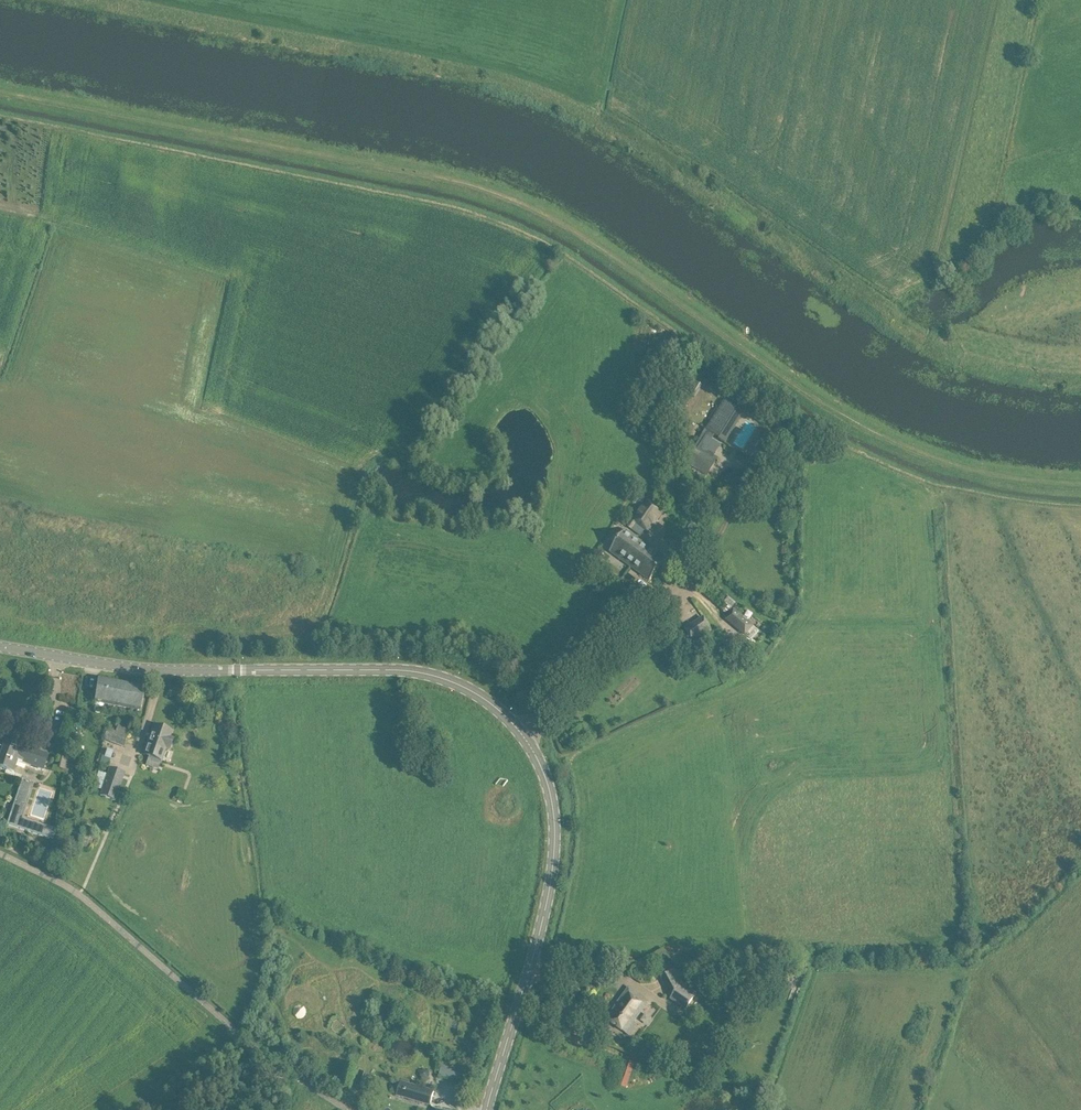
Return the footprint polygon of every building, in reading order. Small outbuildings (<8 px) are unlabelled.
[(723,401),(705,431),(714,437),(718,439),(717,440),(723,444),(724,443),(731,433),(724,429),(730,419),(737,423),(743,413),(723,401)] [(693,444),(682,462),(704,476),(716,458),(705,451),(714,437),(705,431),(695,445),(693,444)] [(663,512),(646,500),(631,521),(648,533),(663,512)] [(609,552),(629,567),(645,546),(624,531),(609,552)] [(664,561),(645,546),(629,567),(649,582),(664,561)] [(730,596),(725,600),(731,607),(736,603),(730,596)] [(726,619),(745,635),(753,625),(735,609),(726,619)] [(690,625),(683,630),(692,643),(710,632),(702,620),(691,627),(690,625)] [(105,704),(117,706),(130,709),(140,711),(146,686),(98,677),(93,710),(104,711),(105,704)] [(120,719),(116,731),(129,735),(133,723),(120,719)] [(147,746),(144,755),(152,757),(162,761),(164,753),(166,747),(170,749),(173,739),(169,738),(171,731),(154,725),(147,746)] [(129,735),(116,731),(108,728),(104,739),(124,747),(129,735)] [(32,767),(43,771),(47,757),(22,748),(22,747),(18,746),(18,745),(6,741),(0,757),(0,768),(13,773),(17,761),(32,767)] [(107,766),(114,750),(107,747),(100,763),(107,766)] [(57,768),(66,770),(69,756),(60,754),(57,768)] [(109,768),(101,791),(100,796),(115,801),(125,773),(109,768)] [(19,817),(31,781),(26,780),(27,777),(23,776),(22,778),(22,779),(10,814),(7,825),(28,832),(32,822),(22,818),(19,817)] [(683,983),(672,1001),(687,1010),(698,992),(683,983)] [(648,1002),(641,997),(632,990),(623,1001),(621,1000),(621,1001),(623,1003),(619,1008),(617,1006),(607,1019),(626,1032),(648,1002)] [(400,1081),(396,1095),(430,1105),(435,1091),(400,1081)] [(654,1109),(663,1109),(668,1105),(653,1092),(645,1101),(654,1109)]
